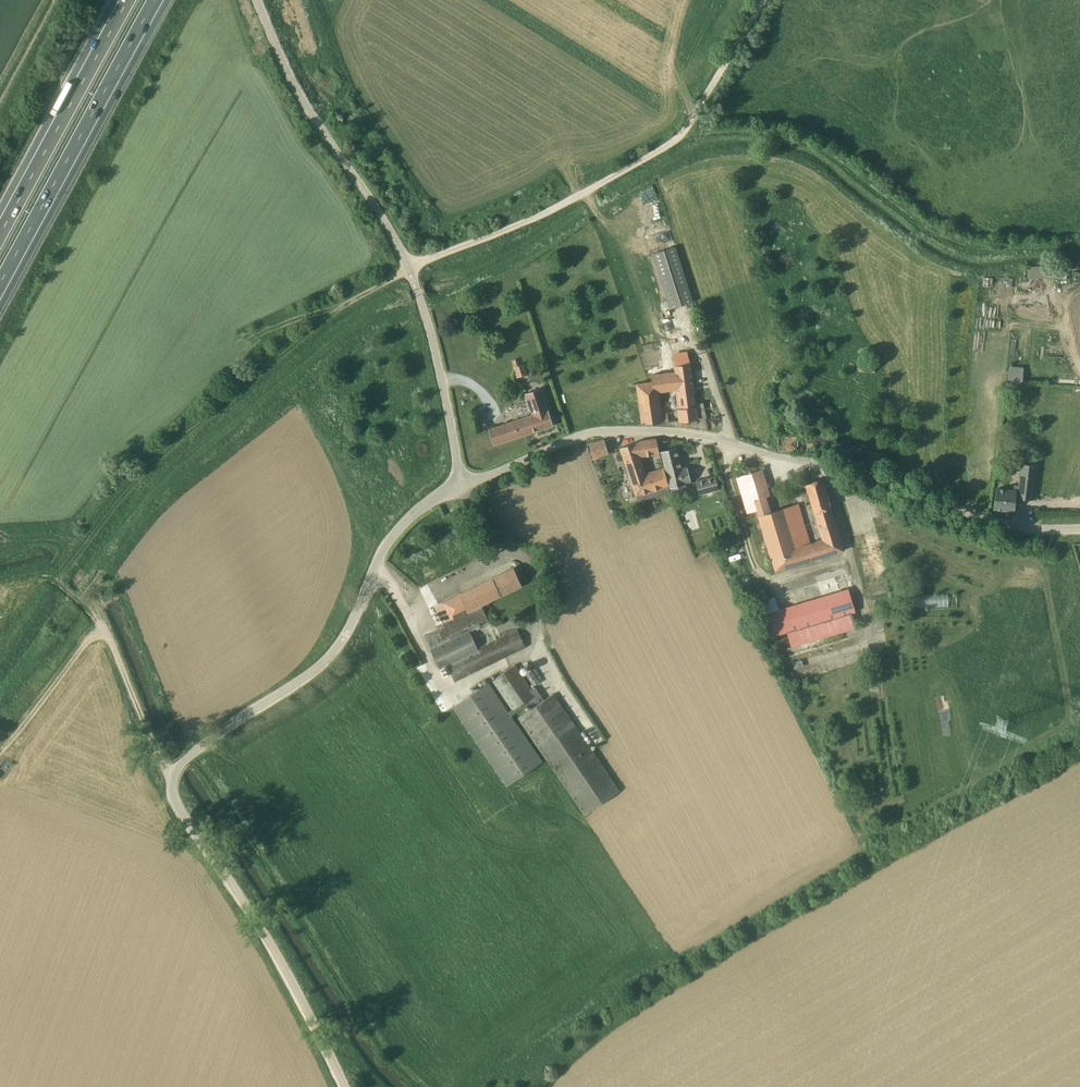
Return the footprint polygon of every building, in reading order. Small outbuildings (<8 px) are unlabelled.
[(694,301),(677,246),(652,254),(670,308),(694,301)] [(1055,266),(1026,266),(1026,277),(1054,278),(1055,266)] [(655,392),(659,392),(678,390),(680,409),(678,409),(679,421),(707,418),(705,402),(698,403),(693,363),(690,352),(676,354),(678,371),(668,372),(653,374),(654,379),(655,392)] [(518,359),(514,360),(515,365),(514,366),(518,378),(527,375),(523,363),(519,364),(518,359)] [(876,359),(859,359),(859,372),(876,372),(876,359)] [(1022,388),(1024,367),(1009,366),(1007,387),(1022,388)] [(661,412),(659,392),(655,392),(654,379),(647,381),(637,382),(637,383),(630,385),(631,397),(639,396),(642,424),(669,422),(668,412),(661,412)] [(541,388),(525,393),(532,415),(489,429),(494,445),(554,426),(549,410),(548,410),(541,388)] [(380,433),(385,446),(398,441),(393,427),(380,433)] [(834,435),(800,437),(779,438),(779,449),(779,453),(787,452),(800,451),(835,449),(834,435)] [(658,488),(667,485),(663,468),(646,474),(640,456),(659,453),(657,439),(636,443),(620,448),(636,496),(658,488)] [(587,446),(591,458),(609,453),(605,440),(587,446)] [(682,471),(676,447),(661,451),(671,488),(686,484),(692,482),(688,469),(682,471)] [(1015,496),(1018,497),(1018,498),(1031,499),(1035,466),(1034,466),(1035,456),(1023,455),(1022,464),(1020,485),(1014,485),(1014,491),(996,489),(994,509),(1013,511),(1015,496)] [(754,501),(765,497),(770,496),(764,477),(762,478),(760,471),(762,470),(761,469),(737,477),(748,514),(757,511),(754,501)] [(700,496),(719,491),(716,477),(696,481),(700,496)] [(823,540),(838,535),(821,479),(806,484),(815,513),(823,540)] [(754,501),(757,511),(764,536),(775,571),(843,551),(838,535),(823,540),(809,544),(796,548),(787,517),(784,508),(770,512),(765,497),(754,501)] [(784,508),(787,517),(800,513),(797,504),(784,508)] [(684,512),(689,531),(700,528),(694,509),(684,512)] [(809,544),(800,513),(787,517),(796,548),(809,544)] [(514,568),(430,609),(438,627),(482,605),(523,585),(514,568)] [(784,632),(788,647),(853,629),(848,613),(852,612),(845,588),(777,608),(773,596),(758,600),(768,637),(784,632)] [(106,595),(101,598),(103,603),(111,598),(108,594),(106,595)] [(913,595),(913,607),(956,606),(956,594),(913,595)] [(482,605),(438,627),(446,642),(431,650),(441,668),(448,665),(456,681),(526,646),(518,630),(479,649),(470,631),(490,622),(482,605)] [(514,709),(509,712),(512,716),(529,704),(532,708),(520,717),(586,814),(621,790),(593,750),(554,693),(545,700),(536,687),(533,690),(516,665),(494,680),(514,709)] [(532,671),(526,674),(534,686),(540,682),(532,671)] [(543,762),(512,716),(509,712),(489,683),(454,707),(508,786),(543,762)]
